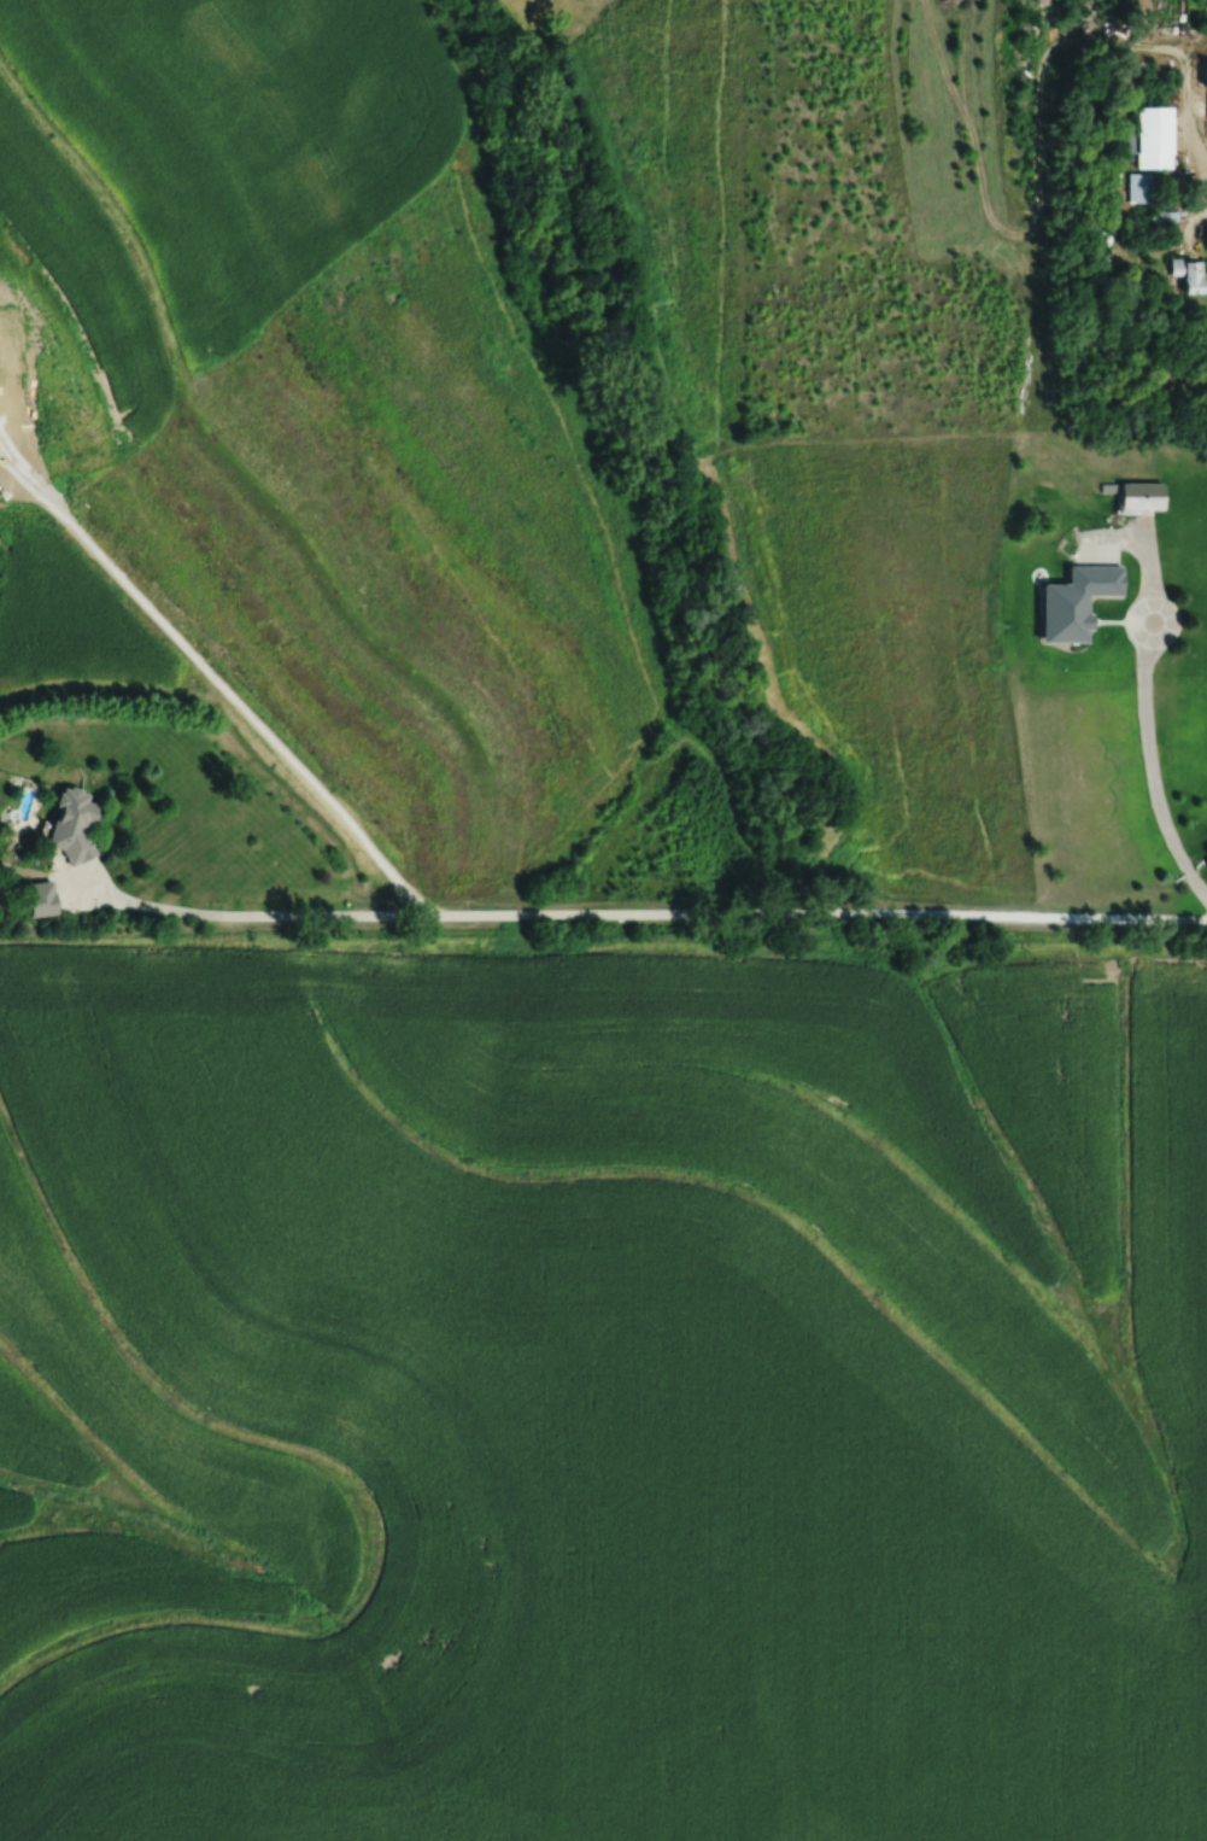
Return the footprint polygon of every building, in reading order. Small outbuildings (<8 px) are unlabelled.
[(1165,107),(1130,107),(1130,169),(1165,169),(1165,107)] [(1144,212),(1144,228),(1173,228),(1173,212),(1144,212)] [(1198,260),(1165,261),(1166,277),(1176,276),(1176,294),(1198,294),(1198,260)] [(1159,512),(1159,486),(1114,487),(1115,513),(1159,512)] [(1064,586),(1035,586),(1035,643),(1084,643),(1084,596),(1117,596),(1117,567),(1064,567),(1064,586)] [(89,791),(60,787),(51,849),(72,852),(71,858),(89,861),(94,823),(95,823),(98,804),(88,803),(89,791)]
